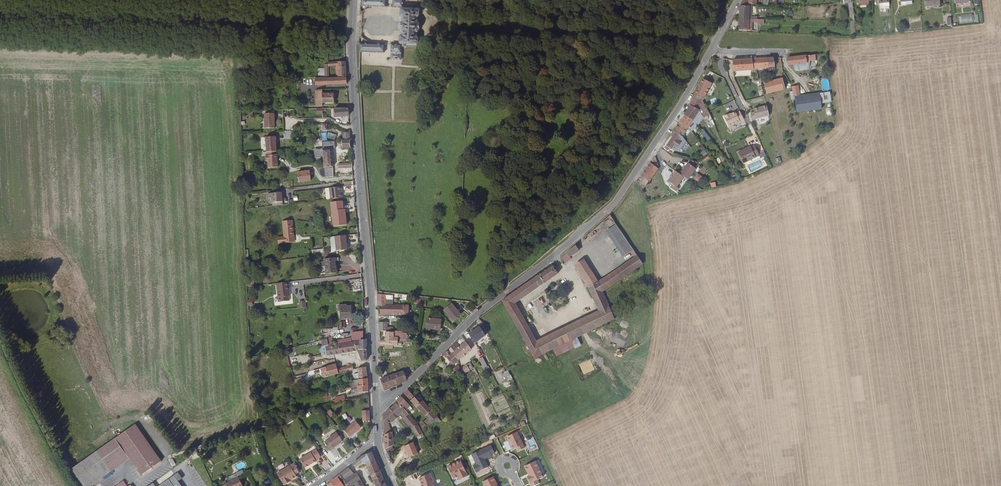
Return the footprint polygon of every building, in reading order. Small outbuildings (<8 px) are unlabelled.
[(401,59),(401,47),(405,47),(405,43),(417,44),(418,43),(418,38),(418,37),(418,31),(418,29),(420,29),(420,24),(419,24),(419,22),(418,22),(418,15),(419,15),(420,9),(418,8),(407,8),(407,5),(403,5),(403,0),(394,0),(393,6),(402,7),(402,8),(401,9),(401,16),(402,16),(402,22),(401,29),(402,29),(402,35),(400,35),(400,43),(401,43),(401,44),(392,44),(391,59),(401,59)] [(744,19),(755,19),(758,19),(758,16),(749,15),(749,13),(750,13),(750,11),(749,11),(749,6),(740,6),(739,17),(743,17),(744,19)] [(753,22),(755,22),(755,19),(744,19),(743,17),(739,17),(739,29),(752,30),(753,22)] [(360,51),(385,52),(385,43),(361,43),(360,51)] [(815,55),(806,56),(787,57),(788,65),(806,63),(806,61),(815,60),(815,55)] [(768,67),(766,58),(751,59),(753,68),(768,67)] [(774,68),(773,58),(766,58),(768,67),(768,71),(770,70),(770,69),(774,68)] [(733,71),(744,70),(744,72),(747,72),(747,70),(753,70),(753,68),(751,59),(732,60),(733,71)] [(346,61),(329,62),(327,62),(327,64),(325,64),(326,77),(328,77),(330,76),(331,77),(331,73),(330,73),(329,66),(338,65),(339,73),(339,76),(346,76),(346,61)] [(766,94),(784,89),(781,78),(763,83),(766,94)] [(702,79),(693,96),(701,100),(702,100),(711,84),(702,79)] [(316,85),(317,107),(324,106),(324,103),(323,103),(323,93),(324,93),(324,85),(324,84),(316,85)] [(796,112),(821,108),(819,95),(800,97),(798,85),(791,86),(794,98),(796,112)] [(819,95),(821,108),(831,107),(828,87),(818,88),(819,95)] [(323,103),(324,103),(335,102),(334,93),(324,93),(323,93),(323,103)] [(701,100),(693,96),(689,104),(690,104),(697,108),(701,100)] [(698,110),(700,114),(707,127),(714,124),(710,116),(708,112),(701,100),(697,108),(698,109),(698,110)] [(684,115),(692,120),(698,110),(698,109),(697,108),(690,104),(684,115)] [(349,108),(335,108),(336,117),(349,116),(349,108)] [(692,120),(695,123),(700,114),(698,110),(692,120)] [(743,120),(739,112),(735,114),(735,112),(730,115),(728,116),(727,115),(723,117),(728,127),(743,120)] [(274,113),(265,113),(265,128),(275,128),(274,113)] [(688,125),(692,120),(684,115),(679,122),(687,127),(688,125)] [(673,130),(682,136),(687,127),(679,122),(673,130)] [(703,128),(699,131),(708,141),(711,139),(703,128)] [(673,151),(676,146),(682,136),(673,130),(670,134),(673,136),(667,145),(671,148),(670,149),(673,151)] [(266,137),(267,152),(277,151),(276,143),(276,141),(276,136),(266,137)] [(324,158),(333,157),(332,151),(332,147),(332,142),(331,140),(323,140),(324,158)] [(344,140),(338,140),(338,142),(338,144),(343,144),(343,148),(351,148),(351,140),(344,140)] [(738,152),(742,163),(755,158),(754,157),(758,155),(754,146),(750,147),(738,152)] [(277,154),(266,155),(267,160),(268,160),(269,167),(278,167),(278,154),(277,154)] [(324,158),(325,168),(334,167),(333,157),(324,158)] [(658,169),(658,168),(658,165),(654,157),(650,163),(658,169)] [(688,163),(680,175),(683,177),(688,180),(696,169),(694,169),(696,162),(689,160),(688,164),(688,163)] [(644,179),(643,180),(641,183),(641,184),(640,186),(642,187),(644,188),(658,169),(650,163),(641,176),(644,179)] [(312,180),(310,170),(298,171),(300,182),(312,180)] [(680,175),(675,171),(672,175),(672,174),(670,177),(670,178),(668,181),(672,184),(670,188),(676,192),(679,189),(676,187),(683,177),(680,175)] [(694,179),(699,182),(702,176),(697,173),(694,179)] [(330,199),(343,198),(342,187),(329,188),(330,199)] [(272,198),(272,206),(283,204),(282,192),(268,193),(268,198),(272,198)] [(331,202),(334,227),(347,225),(345,209),(344,210),(344,209),(343,201),(331,202)] [(291,237),(293,236),(292,221),(282,222),(283,237),(277,238),(278,244),(292,242),(291,237)] [(619,229),(616,225),(606,231),(623,256),(629,252),(633,250),(619,229)] [(346,236),(335,237),(337,252),(348,251),(346,236)] [(578,252),(574,247),(566,253),(569,258),(578,252)] [(642,264),(633,250),(629,252),(633,259),(626,264),(631,272),(642,264)] [(569,258),(566,253),(561,258),(562,260),(565,264),(570,260),(569,258)] [(335,262),(335,259),(325,260),(325,267),(318,268),(319,274),(326,273),(326,275),(339,273),(338,266),(336,266),(335,262)] [(588,287),(598,283),(583,260),(575,266),(588,287)] [(631,272),(626,264),(598,283),(602,292),(631,272)] [(502,301),(534,358),(553,349),(577,337),(581,335),(575,323),(537,342),(515,304),(557,275),(553,267),(551,265),(502,301)] [(290,293),(289,283),(277,284),(279,303),(289,302),(289,297),(289,293),(290,293)] [(602,292),(598,283),(588,287),(587,287),(589,290),(586,291),(587,293),(586,294),(589,301),(592,299),(598,312),(581,320),(587,333),(614,319),(602,292)] [(386,295),(377,294),(378,305),(381,306),(387,306),(387,299),(386,295)] [(461,315),(452,304),(444,311),(453,321),(461,315)] [(346,305),(341,306),(341,319),(353,319),(352,307),(347,307),(346,305)] [(409,305),(407,305),(401,306),(398,306),(396,306),(393,306),(392,314),(404,314),(409,314),(409,305)] [(387,306),(381,306),(381,315),(392,314),(393,306),(387,306)] [(439,330),(441,320),(427,318),(425,327),(439,330)] [(575,323),(581,335),(587,333),(581,320),(575,323)] [(382,331),(388,331),(388,326),(388,322),(379,322),(379,331),(382,331)] [(475,343),(485,336),(480,327),(469,335),(475,343)] [(364,340),(364,332),(352,333),(352,335),(353,339),(350,339),(351,341),(358,341),(359,340),(364,340)] [(385,341),(380,341),(380,344),(393,344),(395,344),(395,346),(401,346),(401,343),(393,343),(394,332),(386,332),(385,341)] [(580,344),(577,337),(553,349),(556,356),(580,344)] [(336,355),(340,354),(338,345),(333,346),(332,339),(326,340),(327,346),(325,347),(326,356),(328,356),(336,355)] [(366,349),(366,340),(364,340),(356,342),(357,347),(358,346),(359,349),(359,351),(366,349)] [(357,347),(356,342),(351,343),(347,344),(349,353),(357,351),(357,349),(357,347)] [(472,349),(466,342),(459,347),(456,349),(463,357),(472,349)] [(349,353),(347,344),(338,345),(340,354),(349,353)] [(456,349),(453,345),(449,350),(458,361),(463,357),(456,349)] [(452,365),(458,361),(449,350),(446,352),(444,354),(450,363),(449,364),(451,366),(452,365)] [(484,368),(488,366),(483,357),(479,359),(484,368)] [(580,365),(584,374),(594,370),(590,360),(580,365)] [(338,370),(336,365),(321,369),(324,379),(339,375),(338,370)] [(458,372),(461,369),(457,365),(453,369),(454,370),(452,371),(455,374),(458,372)] [(348,367),(338,370),(339,375),(349,372),(348,367)] [(367,379),(366,367),(358,369),(358,374),(359,379),(359,380),(367,379)] [(509,380),(512,378),(508,370),(504,373),(509,380)] [(385,389),(406,381),(402,372),(381,379),(385,389)] [(295,380),(296,386),(306,384),(304,378),(295,380)] [(368,393),(367,379),(359,380),(359,381),(359,386),(358,387),(357,387),(354,388),(351,388),(352,393),(358,392),(358,394),(368,393)] [(342,391),(333,393),(336,404),(348,401),(345,390),(342,391)] [(419,394),(415,397),(420,403),(424,400),(419,394)] [(410,407),(401,397),(397,401),(398,403),(403,408),(405,407),(407,409),(410,407)] [(420,403),(415,397),(411,401),(421,412),(427,406),(426,404),(428,402),(425,399),(424,400),(420,403)] [(383,415),(384,428),(389,424),(396,418),(396,417),(401,413),(405,410),(403,408),(398,403),(392,408),(391,407),(383,415)] [(435,414),(427,406),(421,412),(428,420),(435,414)] [(404,421),(412,430),(418,425),(416,423),(410,417),(405,411),(405,410),(401,413),(406,419),(404,421)] [(441,422),(435,414),(428,420),(427,420),(424,423),(423,422),(420,425),(423,429),(441,422)] [(355,422),(344,432),(350,438),(359,431),(359,427),(355,422)] [(130,459),(137,469),(157,455),(134,424),(115,438),(130,459)] [(417,438),(423,434),(418,425),(412,430),(417,438)] [(344,432),(342,434),(347,441),(350,438),(344,432)] [(386,450),(387,453),(394,450),(392,446),(394,446),(393,434),(392,432),(391,433),(385,435),(386,450)] [(525,448),(518,432),(507,437),(513,450),(516,449),(517,452),(525,448)] [(328,443),(325,445),(331,453),(338,448),(338,447),(340,445),(343,443),(337,435),(327,442),(328,443)] [(130,459),(115,438),(72,469),(84,485),(90,485),(130,459)] [(491,446),(472,455),(476,464),(472,466),(476,473),(489,467),(485,459),(495,454),(491,446)] [(420,470),(438,460),(431,448),(413,457),(420,470)] [(317,450),(300,460),(305,469),(309,466),(308,465),(312,463),(313,464),(316,462),(315,461),(321,458),(317,450)] [(197,453),(184,461),(185,464),(199,457),(197,453)] [(362,456),(353,464),(353,466),(355,469),(360,464),(363,463),(363,464),(365,463),(367,467),(376,463),(372,453),(362,456)] [(157,455),(137,469),(142,476),(162,461),(157,455)] [(461,460),(448,466),(455,482),(468,476),(461,460)] [(536,461),(524,466),(529,476),(526,477),(531,485),(534,485),(540,483),(538,480),(544,477),(536,461)] [(380,472),(376,463),(367,467),(371,476),(380,472)] [(290,467),(277,474),(284,485),(289,483),(288,482),(290,481),(296,477),(295,475),(299,473),(295,467),(291,469),(290,467)] [(353,474),(348,468),(341,474),(345,480),(351,476),(353,474)] [(382,477),(380,472),(371,476),(373,481),(382,477)] [(225,484),(238,477),(235,473),(225,479),(224,481),(225,484)] [(341,474),(331,482),(331,483),(333,485),(347,485),(348,485),(345,480),(341,474)] [(345,480),(348,485),(349,485),(353,485),(355,485),(361,482),(357,474),(354,476),(352,477),(351,476),(345,480)] [(159,485),(182,485),(174,476),(169,479),(166,475),(162,478),(165,482),(159,485)] [(431,482),(432,482),(429,475),(418,480),(421,485),(433,485),(431,482)] [(225,484),(226,485),(242,485),(238,477),(225,484)] [(382,477),(373,481),(375,485),(379,485),(385,483),(382,477)] [(482,482),(484,485),(498,485),(493,477),(482,482)]
